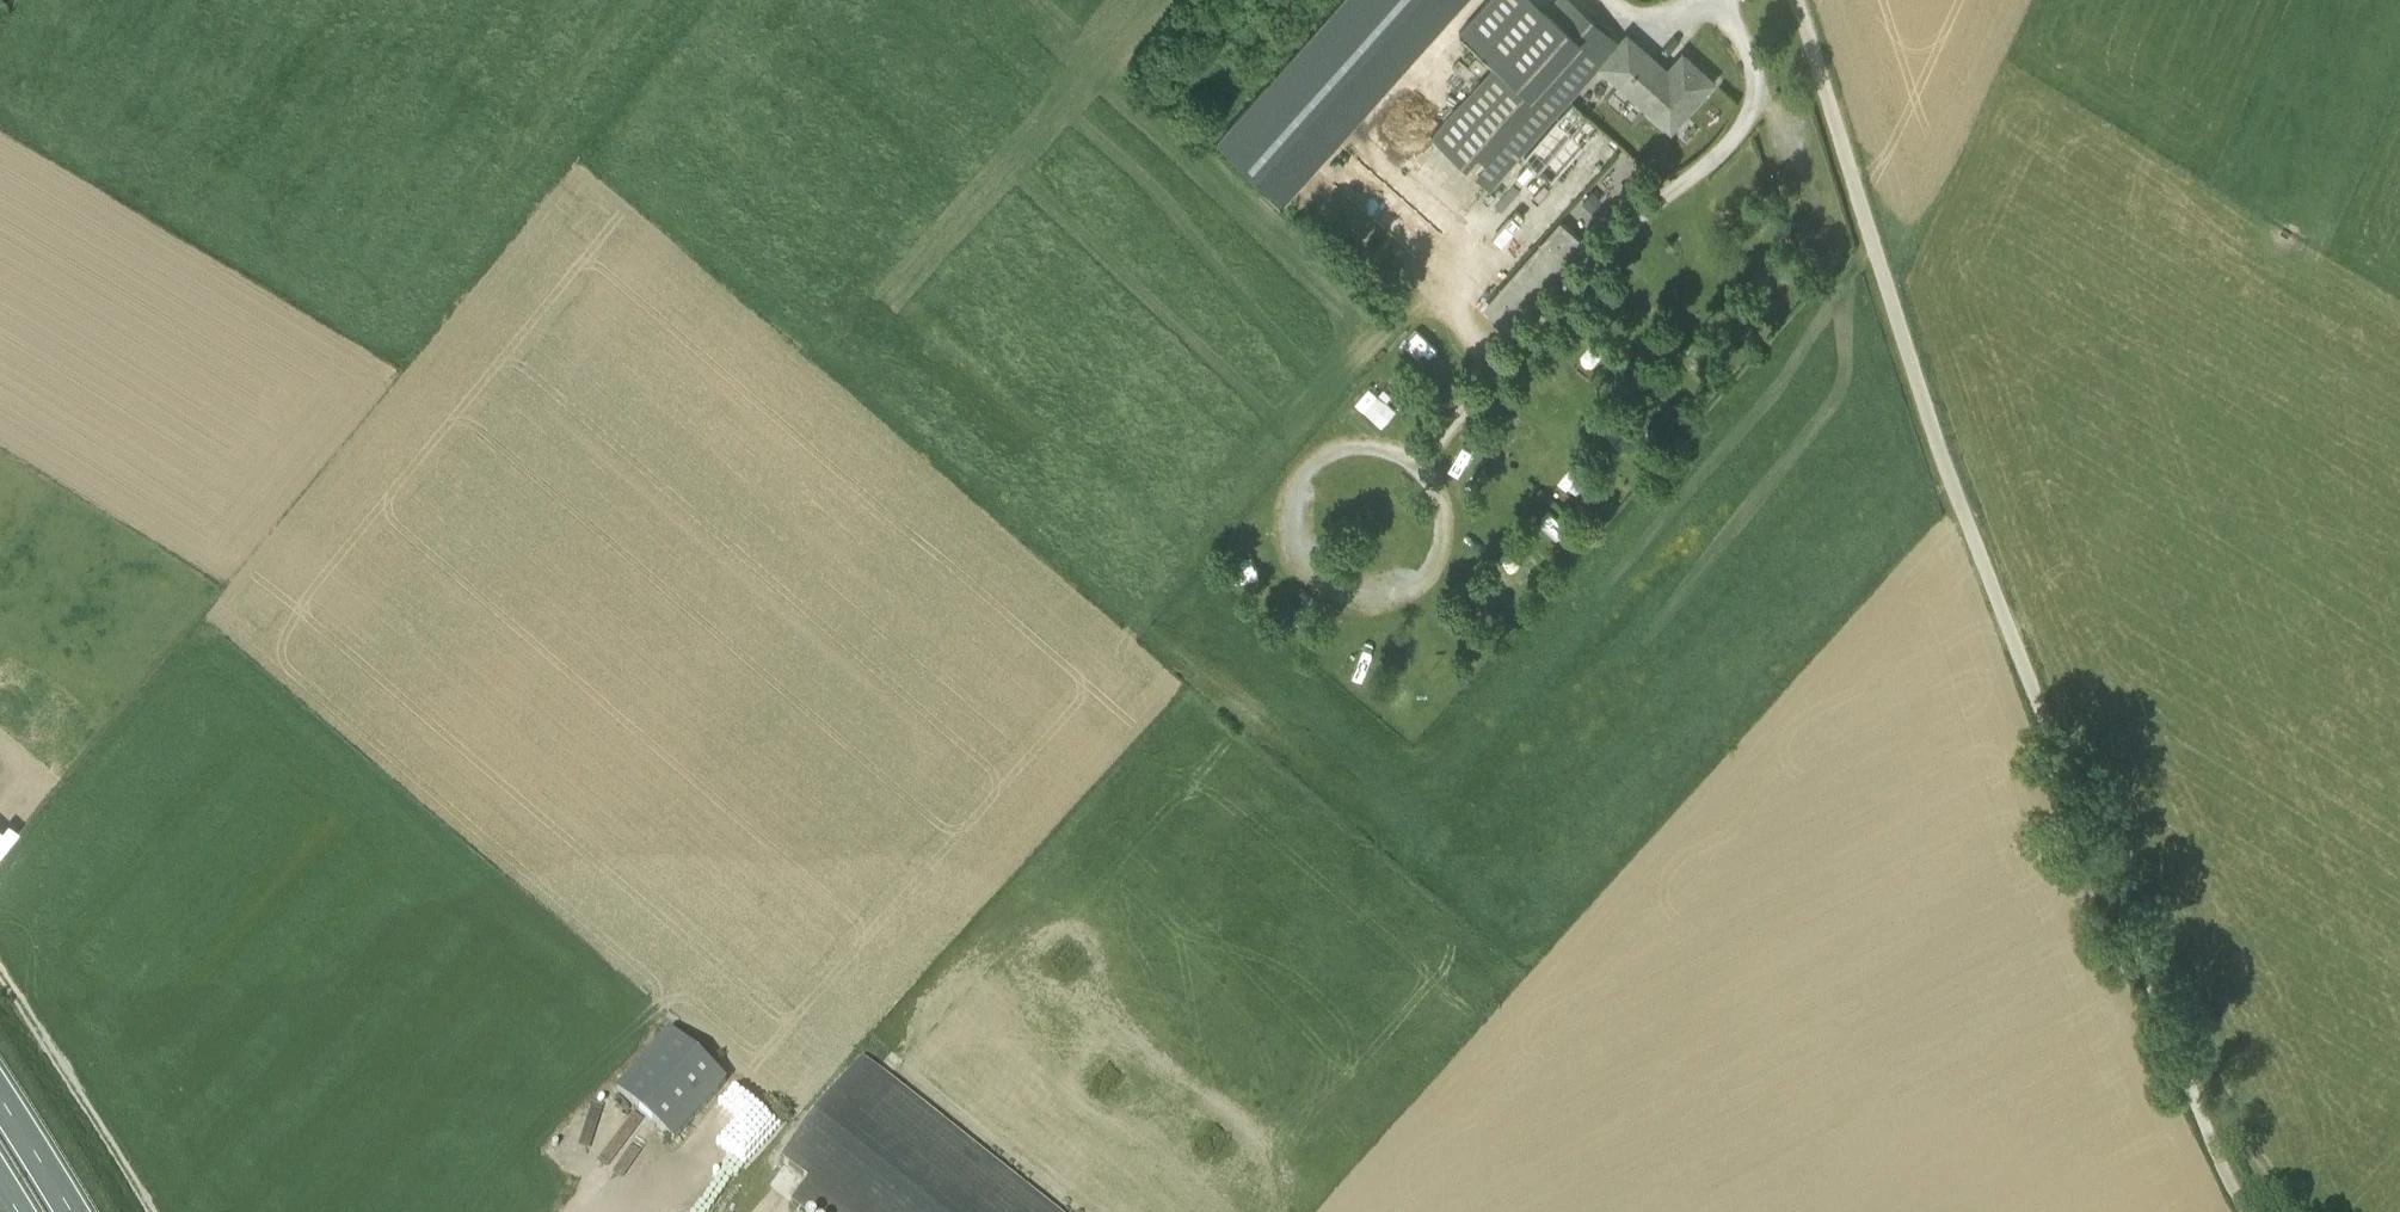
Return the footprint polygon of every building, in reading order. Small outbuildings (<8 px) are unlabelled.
[(1201,135),(1272,194),(1436,0),(1319,0),(1201,135)] [(1457,31),(1501,70),(1437,140),(1488,188),(1620,42),(1573,0),(1550,0),(1545,6),(1538,0),(1485,0),(1457,31)] [(1620,42),(1600,66),(1670,129),(1715,80),(1682,50),(1658,76),(1620,42)] [(1570,102),(1522,157),(1551,183),(1586,142),(1576,133),(1589,119),(1570,102)] [(1600,199),(1591,191),(1582,201),(1590,209),(1600,199)] [(1584,238),(1564,221),(1542,246),(1563,263),(1584,238)] [(1530,294),(1509,277),(1488,302),(1508,320),(1530,294)] [(673,1144),(728,1084),(667,1030),(613,1091),(673,1144)] [(791,1202),(804,1211),(1056,1211),(865,1061),(784,1163),(808,1181),(791,1202)]
